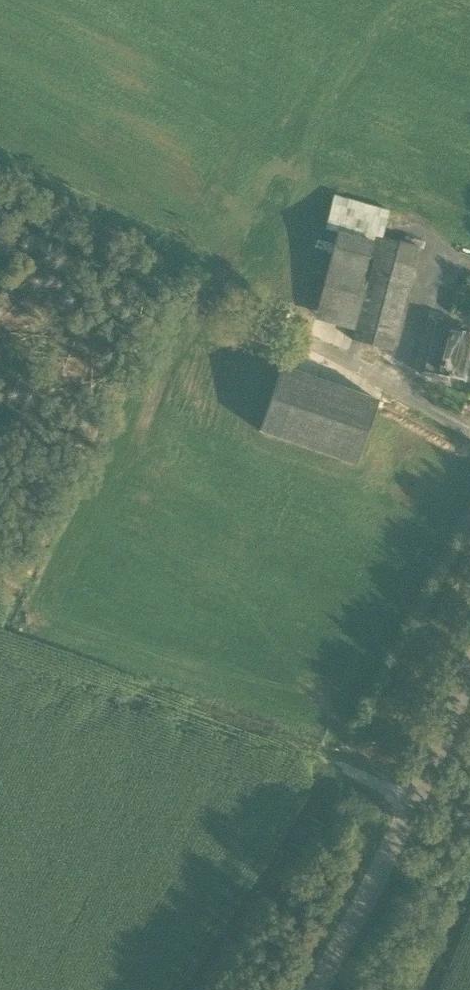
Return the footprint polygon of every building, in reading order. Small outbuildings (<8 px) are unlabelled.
[(403,243),(382,237),(390,208),(337,194),(327,230),(337,233),(314,319),(357,330),(354,341),(391,351),(419,247),(411,245),(412,238),(405,236),(403,243)] [(449,377),(464,381),(469,358),(469,333),(460,331),(461,327),(440,322),(435,341),(427,339),(419,374),(448,381),(449,377)] [(378,401),(281,367),(259,431),(356,465),(378,401)]
